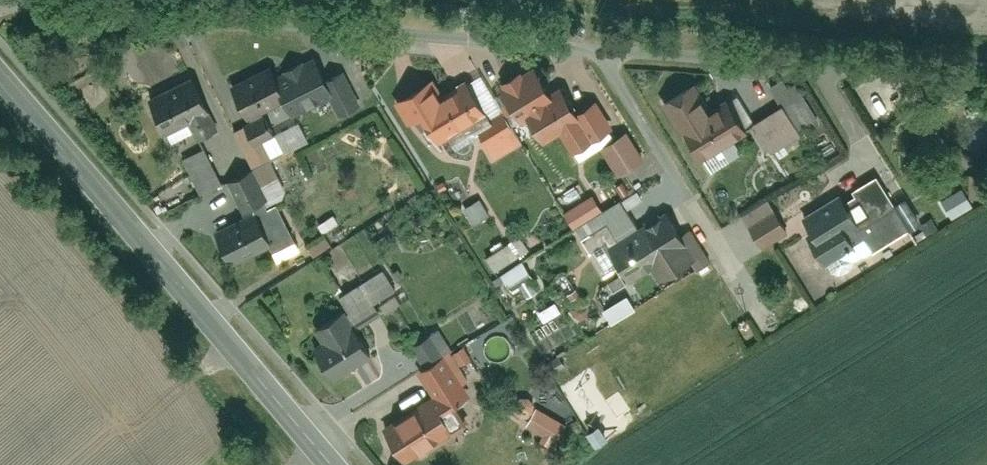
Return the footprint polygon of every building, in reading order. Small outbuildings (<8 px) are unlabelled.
[(346,75),(329,84),(320,66),(281,86),(289,103),(299,122),(336,103),(344,119),(363,109),(346,75)] [(235,88),(252,122),(289,103),(281,86),(272,69),(235,88)] [(546,145),(562,134),(577,157),(614,132),(594,101),(576,112),(563,93),(554,99),(537,70),(501,91),(521,125),(530,120),(546,145)] [(784,112),(755,130),(773,159),(805,140),(802,135),(821,123),(798,87),(791,91),(785,82),(771,91),(784,112)] [(154,101),(169,136),(192,126),(200,143),(215,137),(208,119),(213,117),(198,83),(154,101)] [(704,163),(706,162),(714,175),(744,156),(736,143),(750,135),(731,104),(712,115),(695,86),(663,106),(688,146),(692,144),(704,163)] [(423,120),(441,148),(451,142),(458,152),(483,136),(477,125),(489,117),(470,87),(445,102),(438,91),(426,99),(422,91),(397,107),(410,128),(423,120)] [(478,142),(494,166),(523,146),(507,122),(478,142)] [(301,125),(276,137),(271,128),(252,138),(247,128),(235,134),(249,163),(258,159),(262,167),(310,143),(301,125)] [(631,134),(604,150),(622,178),(648,161),(631,134)] [(231,188),(246,220),(270,209),(254,174),(234,183),(218,148),(192,160),(209,198),(231,188)] [(842,198),(806,220),(820,244),(815,246),(828,267),(855,250),(863,263),(911,234),(878,181),(845,201),(842,198)] [(566,215),(574,229),(576,229),(604,211),(595,197),(566,215)] [(576,229),(593,256),(610,245),(640,227),(623,200),(604,211),(576,229)] [(745,216),(767,253),(791,238),(769,202),(745,216)] [(480,203),(465,213),(477,228),(491,217),(480,203)] [(221,237),(235,267),(273,249),(280,264),(302,254),(281,209),(221,237)] [(652,273),(660,286),(698,263),(666,211),(640,227),(610,245),(634,284),(652,273)] [(933,221),(922,228),(930,240),(941,232),(933,221)] [(487,262),(498,277),(532,254),(521,238),(487,262)] [(311,249),(316,259),(332,250),(327,240),(311,249)] [(382,317),(374,304),(395,291),(384,274),(348,297),(367,327),(382,317)] [(608,317),(616,328),(632,316),(625,305),(608,317)] [(317,333),(326,347),(320,351),(339,382),(374,360),(346,315),(317,333)] [(435,336),(414,350),(427,371),(448,357),(435,336)] [(455,354),(463,370),(473,364),(465,349),(455,354)] [(419,376),(436,403),(386,434),(406,464),(409,464),(468,428),(456,409),(473,398),(448,357),(427,371),(419,376)] [(549,367),(556,378),(567,372),(560,360),(549,367)] [(537,412),(528,430),(558,445),(567,427),(537,412)] [(603,427),(588,437),(597,451),(612,442),(603,427)]
